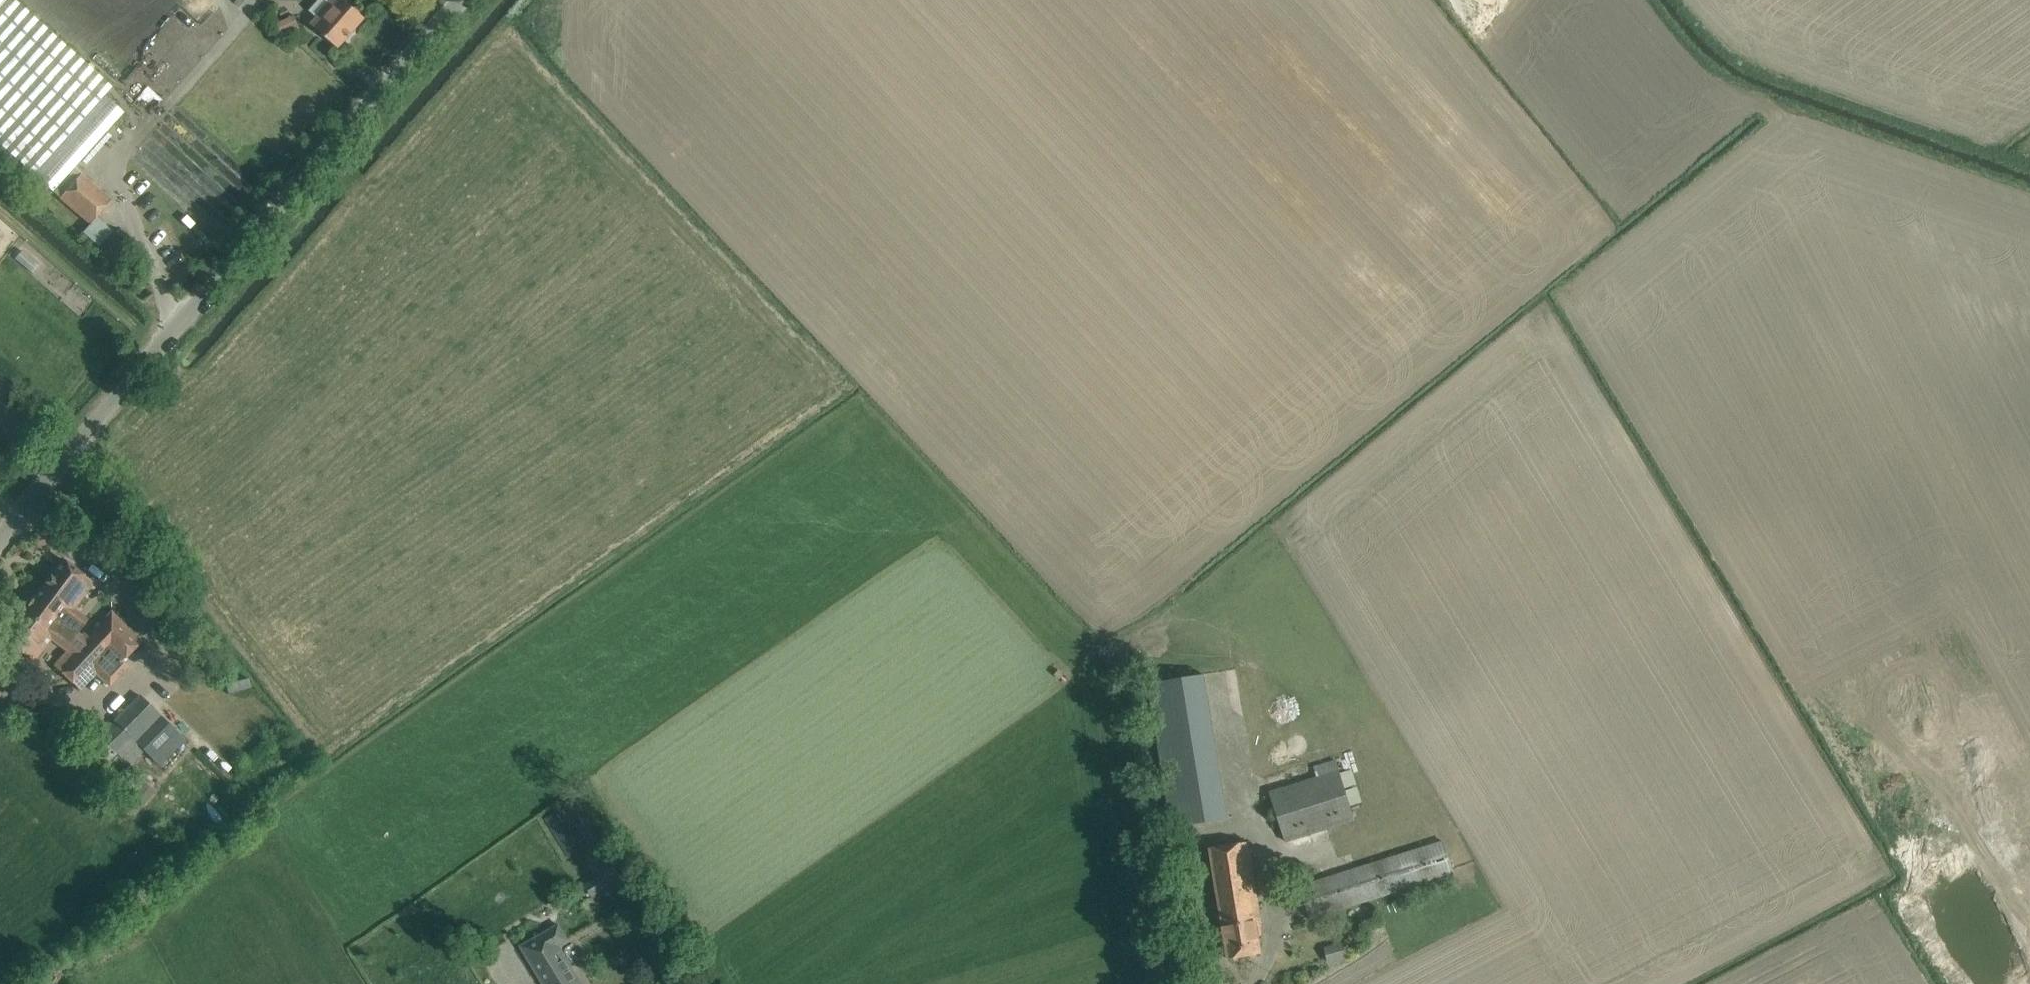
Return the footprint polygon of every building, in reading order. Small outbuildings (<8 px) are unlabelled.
[(53,192),(74,168),(124,112),(105,95),(113,87),(16,0),(0,0),(0,145),(53,192)] [(324,35),(339,48),(365,18),(345,0),(319,0),(309,11),(316,17),(311,24),(324,35)] [(279,22),(283,35),(303,28),(298,15),(279,22)] [(74,168),(53,192),(89,224),(111,200),(74,168)] [(32,599),(77,632),(83,624),(70,614),(94,583),(62,559),(32,599)] [(77,632),(32,599),(3,639),(30,659),(48,636),(52,639),(54,635),(68,645),(77,632)] [(119,662),(121,660),(123,657),(125,659),(143,641),(111,610),(89,632),(119,662)] [(86,635),(83,632),(54,662),(80,690),(96,674),(109,687),(128,667),(121,660),(119,662),(89,632),(86,635)] [(139,695),(99,736),(117,754),(132,739),(160,765),(184,740),(139,695)] [(1150,717),(1160,781),(1203,775),(1189,702),(1150,708),(1152,717),(1150,717)] [(1316,778),(1269,792),(1283,841),(1354,821),(1336,759),(1313,766),(1316,778)] [(1234,779),(1152,792),(1159,833),(1241,820),(1234,779)] [(143,781),(121,806),(130,814),(152,789),(143,781)] [(1309,918),(1328,912),(1453,873),(1443,841),(1313,882),(1311,873),(1298,877),(1301,886),(1299,887),(1309,918)] [(1210,848),(1225,939),(1228,959),(1261,953),(1257,927),(1261,926),(1248,842),(1210,848)] [(584,885),(593,898),(621,880),(613,867),(584,885)] [(558,923),(548,929),(521,946),(544,983),(581,983),(558,946),(568,940),(558,923)]
